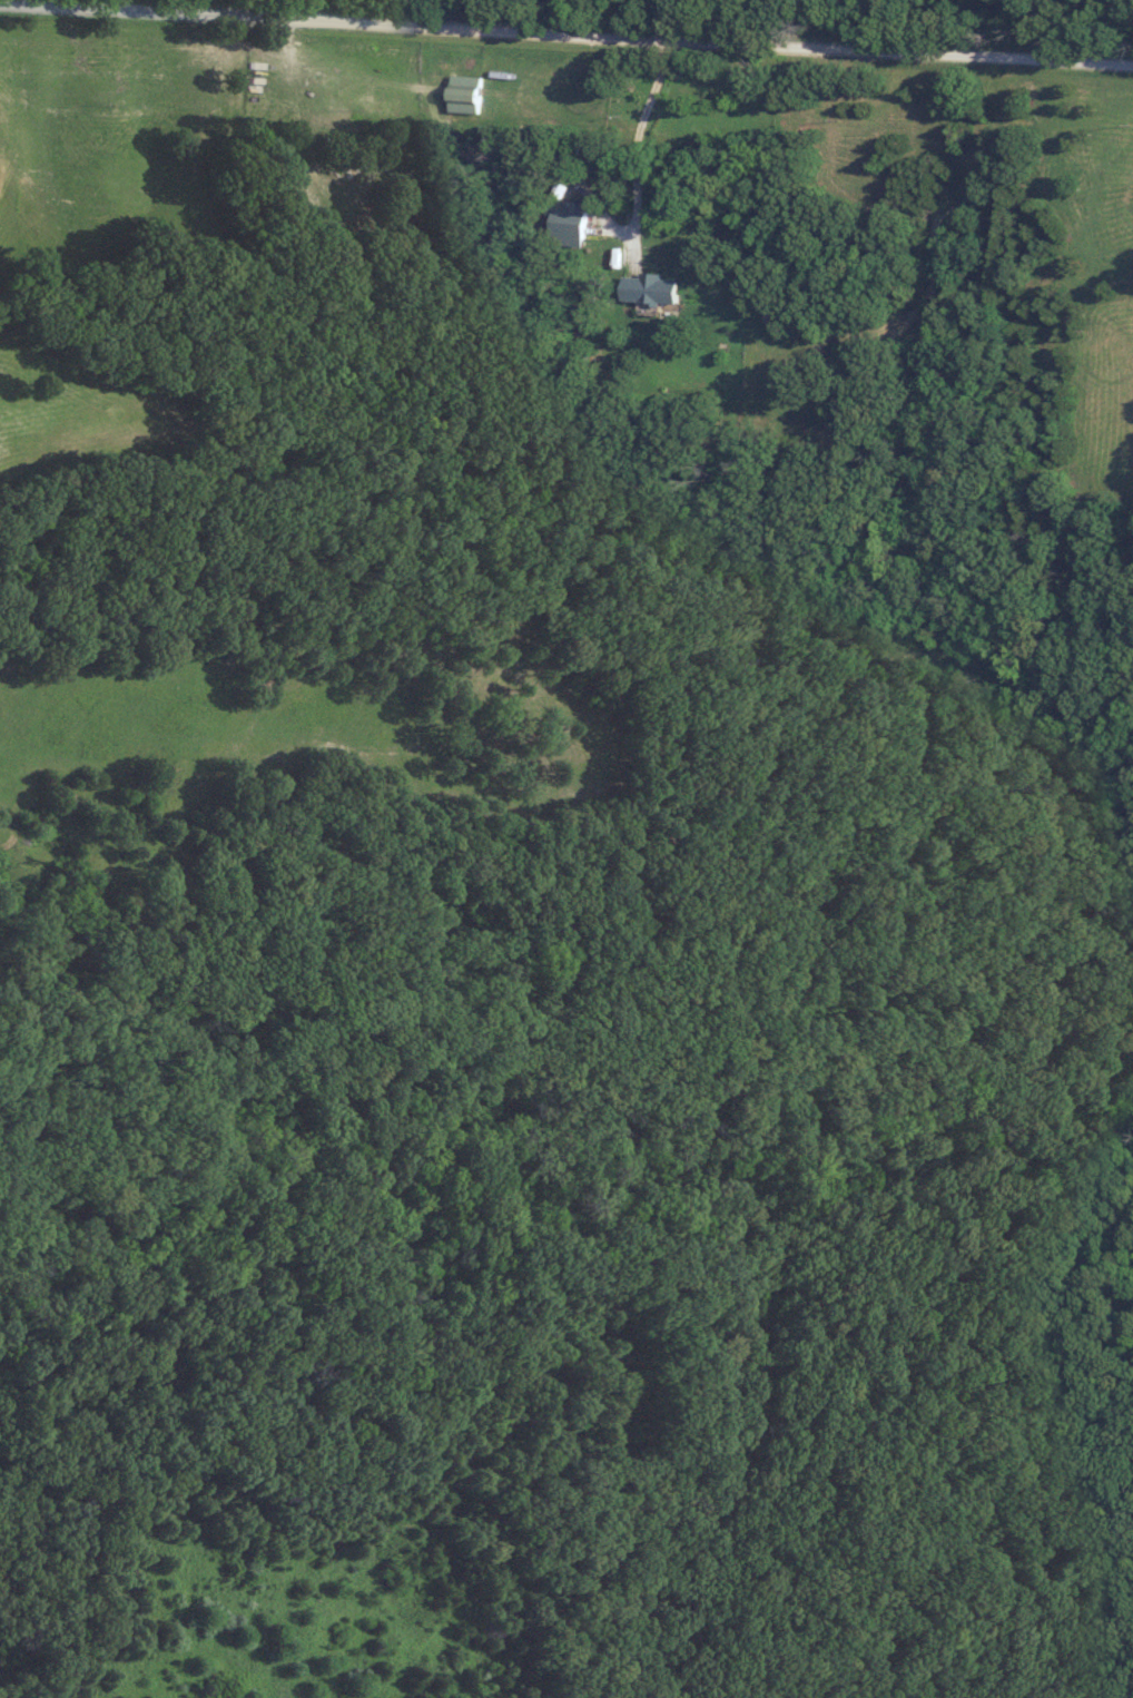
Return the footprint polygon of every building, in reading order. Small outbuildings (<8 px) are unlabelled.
[(450,76),(448,112),(486,113),(487,77),(450,76)] [(591,210),(552,210),(552,235),(591,235),(591,210)] [(626,274),(625,302),(684,304),(685,275),(626,274)]
